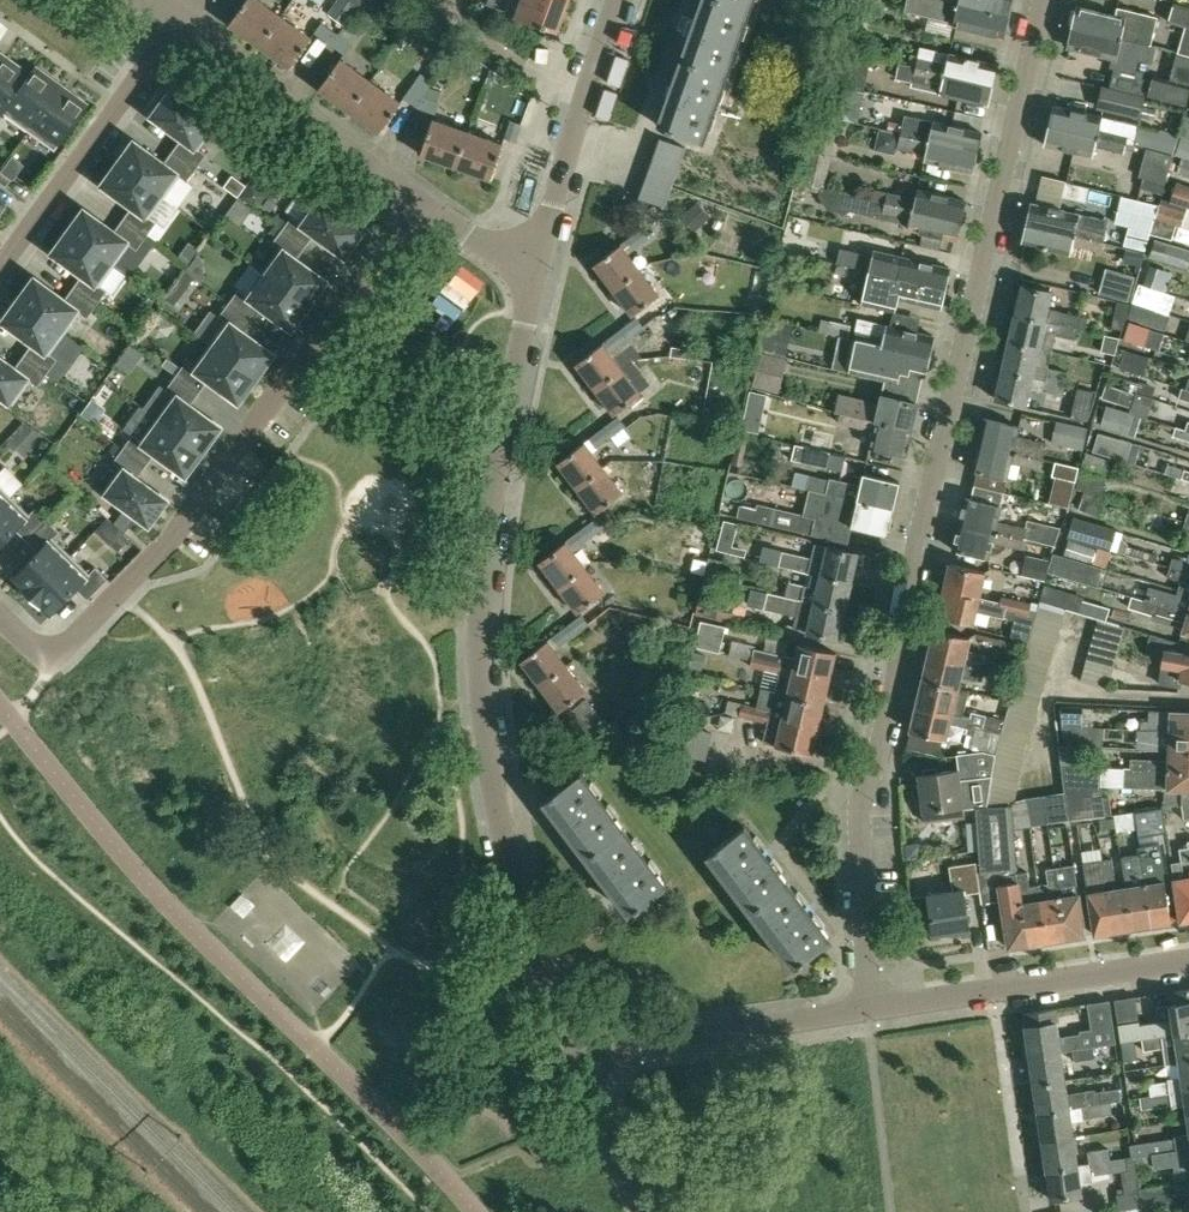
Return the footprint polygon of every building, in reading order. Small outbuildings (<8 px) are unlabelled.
[(261,45),(283,15),(263,0),(246,0),(230,22),(261,45)] [(328,14),(344,25),(347,22),(362,0),(337,0),(328,14)] [(374,3),(383,8),(388,0),(376,0),(374,3)] [(567,0),(521,0),(516,14),(557,29),(567,0)] [(747,11),(715,0),(703,0),(692,29),(735,44),(747,11)] [(747,11),(751,0),(715,0),(747,11)] [(1006,16),(941,0),(906,0),(903,12),(1002,35),(1006,16)] [(1006,16),(1010,0),(941,0),(1006,16)] [(1182,5),(1174,2),(1169,22),(1178,24),(1186,26),(1178,52),(1188,55),(1188,6),(1182,5)] [(1119,9),(1118,16),(1077,7),(1073,26),(1149,45),(1155,17),(1119,9)] [(283,15),(261,45),(290,66),(312,36),(283,15)] [(322,36),(328,41),(335,31),(323,22),(316,32),(322,36)] [(1155,47),(1149,45),(1073,26),(1068,47),(1116,58),(1109,87),(1143,95),(1147,78),(1141,77),(1142,72),(1136,70),(1138,59),(1151,62),(1155,47)] [(735,44),(692,29),(681,62),(724,77),(735,44)] [(328,41),(340,49),(346,54),(353,44),(344,38),(335,31),(328,41)] [(991,84),(996,63),(920,46),(915,67),(991,84)] [(851,87),(859,54),(831,47),(823,81),(848,87),(851,87)] [(1178,53),(1172,75),(1155,70),(1148,95),(1188,105),(1188,100),(1188,55),(1178,53)] [(0,62),(0,118),(3,113),(2,112),(30,74),(5,56),(0,62)] [(320,87),(350,110),(372,80),(341,57),(320,87)] [(712,111),(724,77),(681,62),(669,95),(712,111)] [(986,103),(991,84),(915,67),(902,63),(898,79),(914,82),(913,87),(986,103)] [(30,74),(2,112),(3,113),(28,131),(62,85),(35,66),(30,74)] [(405,97),(418,106),(427,93),(431,82),(421,75),(405,97)] [(402,101),(372,80),(350,110),(380,131),(402,101)] [(816,113),(841,119),(848,87),(823,81),(816,113)] [(28,131),(55,151),(88,105),(62,85),(28,131)] [(1145,95),(1143,95),(1109,87),(1103,85),(1097,109),(1140,118),(1145,95)] [(173,150),(197,167),(207,154),(200,149),(217,125),(207,118),(209,115),(195,104),(193,108),(171,91),(152,116),(181,138),(173,150)] [(426,97),(427,93),(418,106),(429,110),(432,111),(436,101),(426,97)] [(659,124),(664,126),(702,139),(712,111),(669,95),(659,124)] [(1138,124),(1101,116),(1054,105),(1050,125),(1126,143),(1133,145),(1138,124)] [(975,152),(980,130),(905,112),(900,133),(975,152)] [(832,156),(841,119),(816,113),(807,150),(832,156)] [(1187,115),(1180,134),(1188,137),(1188,115),(1187,115)] [(421,153),(457,166),(469,131),(433,118),(421,153)] [(521,124),(510,120),(504,137),(515,141),(521,124)] [(1133,145),(1126,143),(1050,125),(1046,145),(1093,155),(1095,145),(1124,152),(1125,149),(1132,150),(1133,145)] [(1161,129),(1155,149),(1173,154),(1179,135),(1161,129)] [(457,166),(490,178),(503,143),(469,131),(457,166)] [(923,159),(971,170),(975,152),(900,133),(897,143),(896,149),(912,153),(912,152),(924,154),(923,159)] [(1180,134),(1175,152),(1182,155),(1188,157),(1188,137),(1180,134)] [(685,147),(659,138),(652,157),(678,166),(685,147)] [(165,197),(180,176),(187,181),(197,167),(173,150),(164,162),(135,141),(119,163),(165,197)] [(1141,174),(1145,175),(1141,187),(1162,194),(1174,156),(1149,149),(1141,174)] [(824,188),(832,156),(807,150),(799,183),(820,187),(824,188)] [(1182,155),(1177,171),(1188,175),(1188,157),(1182,155)] [(673,180),(678,166),(652,157),(647,171),(673,180)] [(123,218),(147,236),(157,222),(150,217),(165,197),(119,163),(103,185),(132,206),(123,218)] [(6,187),(12,179),(0,170),(0,182),(6,187)] [(668,194),(673,180),(647,171),(642,185),(668,194)] [(230,173),(222,185),(223,186),(238,196),(247,185),(230,173)] [(664,206),(668,194),(642,185),(638,197),(664,206)] [(1180,186),(1175,203),(1187,207),(1188,207),(1188,188),(1180,186)] [(906,227),(922,231),(942,236),(954,239),(959,220),(884,202),(872,200),(858,196),(843,193),(824,188),(820,187),(819,194),(827,208),(843,212),(848,209),(869,214),(869,216),(907,224),(906,227)] [(875,189),(872,200),(884,202),(959,220),(964,198),(918,188),(915,198),(875,189)] [(1154,218),(1158,205),(1121,196),(1115,223),(1129,226),(1123,245),(1145,250),(1150,233),(1154,218)] [(344,255),(362,230),(340,214),(342,211),(328,201),(326,204),(316,197),(299,220),(292,215),(282,229),(306,246),(315,234),(344,255)] [(252,208),(237,198),(225,216),(239,226),(252,208)] [(1187,207),(1175,203),(1160,199),(1158,205),(1154,218),(1177,224),(1181,226),(1187,207)] [(686,212),(699,226),(710,216),(697,202),(686,212)] [(1107,222),(1032,203),(1027,223),(1103,241),(1107,222)] [(115,264),(130,244),(137,249),(147,236),(123,218),(114,231),(85,210),(69,231),(115,264)] [(1154,218),(1150,233),(1173,240),(1177,224),(1154,218)] [(1101,250),(1103,241),(1027,223),(1023,243),(1069,254),(1072,243),(1101,250)] [(306,246),(282,229),(272,243),(279,248),(263,271),(308,304),(326,280),(297,259),(306,246)] [(641,229),(626,240),(633,250),(648,238),(641,229)] [(73,287),(97,304),(107,290),(100,285),(115,264),(69,231),(53,253),(82,274),(73,287)] [(1149,256),(1188,269),(1188,268),(1188,249),(1155,239),(1149,256)] [(199,250),(188,241),(177,255),(189,264),(199,250)] [(621,244),(595,264),(614,289),(640,269),(628,253),(621,244)] [(943,287),(948,266),(867,248),(866,253),(840,247),(836,263),(864,269),(943,287)] [(640,269),(614,289),(633,314),(659,294),(640,269)] [(939,306),(943,287),(864,269),(856,304),(891,311),(894,296),(939,306)] [(1129,300),(1136,278),(1107,269),(1100,292),(1129,300)] [(177,281),(187,288),(194,278),(184,271),(177,281)] [(308,304),(263,271),(246,293),(239,288),(229,302),(253,319),(262,307),(291,328),(308,304)] [(65,333),(80,313),(87,318),(97,304),(73,287),(64,299),(35,278),(19,300),(65,333)] [(1013,312),(1077,327),(1085,328),(1088,317),(1047,308),(1051,291),(1019,284),(1013,312)] [(1137,289),(1133,301),(1151,307),(1155,294),(1137,289)] [(24,355),(47,372),(57,359),(50,354),(65,333),(19,300),(3,321),(33,343),(24,355)] [(1117,301),(1112,327),(1122,329),(1130,304),(1117,301)] [(1161,310),(1151,307),(1133,301),(1128,317),(1155,327),(1165,330),(1170,313),(1161,310)] [(253,319),(229,302),(219,316),(226,321),(209,344),(255,377),(273,353),(244,332),(253,319)] [(1013,312),(1006,341),(1051,350),(1054,334),(1075,339),(1077,327),(1013,312)] [(622,328),(630,338),(644,327),(636,317),(622,328)] [(852,338),(927,355),(932,334),(857,317),(852,338)] [(764,318),(757,347),(774,351),(777,339),(785,341),(789,324),(764,318)] [(819,330),(848,337),(851,325),(821,318),(819,330)] [(1132,322),(1126,339),(1158,350),(1164,334),(1132,322)] [(603,342),(576,363),(595,388),(622,367),(611,352),(630,338),(622,328),(603,342)] [(1118,335),(1103,332),(1099,349),(1114,352),(1118,335)] [(923,374),(927,355),(852,338),(845,371),(854,373),(884,380),(894,382),(897,368),(923,374)] [(1006,341),(1000,369),(1065,383),(1067,371),(1047,367),(1051,350),(1006,341)] [(132,343),(127,350),(140,360),(145,352),(132,343)] [(255,377),(209,344),(193,366),(186,361),(176,375),(200,392),(209,380),(238,401),(255,377)] [(672,347),(671,356),(694,359),(695,349),(672,347)] [(1125,350),(1120,368),(1144,375),(1150,357),(1125,350)] [(751,378),(777,385),(784,358),(757,352),(751,378)] [(15,367),(0,357),(0,395),(13,404),(30,381),(37,386),(47,372),(24,355),(15,367)] [(635,384),(622,367),(595,388),(615,413),(641,393),(635,384)] [(1065,383),(1000,369),(994,397),(1025,404),(1029,388),(1062,395),(1065,383)] [(200,392),(176,375),(166,389),(173,394),(156,417),(202,450),(220,426),(191,405),(200,392)] [(1135,393),(1136,391),(1152,396),(1156,386),(1139,381),(1137,385),(1131,383),(1128,390),(1135,393)] [(1131,407),(1132,404),(1135,394),(1106,384),(1102,397),(1131,407)] [(1079,386),(1076,398),(1093,402),(1094,396),(1096,390),(1079,386)] [(1182,386),(1179,398),(1188,401),(1188,388),(1182,386)] [(750,391),(747,404),(764,408),(767,394),(750,391)] [(910,428),(917,402),(881,393),(879,402),(839,392),(834,411),(847,414),(910,428)] [(1135,414),(1106,405),(1100,425),(1129,434),(1135,414)] [(904,453),(910,428),(847,414),(845,422),(872,429),(869,444),(904,453)] [(604,426),(589,438),(596,448),(612,437),(624,427),(626,426),(618,416),(604,426)] [(202,450),(156,417),(140,439),(133,434),(123,448),(147,465),(156,453),(185,474),(202,450)] [(983,418),(977,444),(1042,459),(1046,442),(1018,435),(1020,426),(983,418)] [(1056,421),(1052,443),(1083,450),(1088,427),(1056,421)] [(1186,429),(1176,426),(1173,434),(1188,439),(1188,430),(1186,429)] [(739,430),(731,463),(741,466),(749,433),(739,430)] [(1094,451),(1126,461),(1132,442),(1100,432),(1094,451)] [(585,441),(558,461),(578,487),(604,467),(593,451),(585,441)] [(117,455),(123,447),(116,442),(110,449),(117,455)] [(977,444),(971,470),(1008,478),(1012,461),(1040,467),(1042,459),(977,444)] [(792,459),(828,467),(831,453),(795,445),(792,459)] [(147,465),(123,448),(113,462),(120,467),(103,490),(112,497),(111,499),(119,506),(121,504),(148,524),(167,499),(138,478),(147,465)] [(1085,452),(1081,467),(1105,474),(1109,459),(1085,452)] [(1055,462),(1052,476),(1075,481),(1079,467),(1055,462)] [(1168,464),(1165,473),(1188,480),(1188,470),(1168,464)] [(604,467),(578,487),(597,512),(623,491),(604,467)] [(1075,487),(1085,490),(1099,495),(1104,477),(1080,470),(1075,487)] [(794,475),(792,486),(812,490),(892,508),(898,481),(863,473),(860,483),(829,476),(828,478),(795,471),(794,475)] [(11,496),(0,485),(0,508),(11,496)] [(763,507),(759,523),(812,535),(815,517),(855,526),(886,533),(892,508),(812,490),(806,517),(763,507)] [(1099,495),(1085,490),(1078,509),(1100,516),(1105,501),(1098,499),(1099,495)] [(47,519),(35,507),(29,514),(11,496),(0,508),(0,546),(16,530),(27,541),(47,519)] [(965,498),(959,524),(1023,538),(1056,545),(1060,527),(1028,520),(1025,529),(997,522),(1001,506),(965,498)] [(585,525),(592,534),(606,523),(600,514),(585,525)] [(1072,535),(1112,548),(1119,527),(1078,514),(1072,535)] [(32,596),(72,555),(54,538),(60,531),(47,519),(27,541),(38,551),(13,577),(32,596)] [(98,531),(108,541),(119,530),(108,520),(98,531)] [(747,549),(740,547),(732,545),(737,524),(723,521),(715,552),(738,556),(745,558),(747,549)] [(1021,547),(1023,538),(959,524),(953,549),(989,557),(992,541),(1021,547)] [(592,534),(585,525),(566,540),(540,560),(558,585),(585,564),(575,552),(584,546),(581,542),(592,534)] [(1071,537),(1067,550),(1095,559),(1099,545),(1071,537)] [(779,565),(791,568),(807,572),(850,582),(857,553),(814,542),(810,557),(794,554),(783,551),(779,565)] [(1127,545),(1124,553),(1155,562),(1158,554),(1127,545)] [(1186,561),(1172,557),(1169,566),(1188,572),(1188,552),(1186,561)] [(1054,553),(1049,571),(1097,585),(1103,567),(1054,553)] [(72,555),(32,596),(51,615),(76,589),(87,600),(108,579),(96,567),(90,573),(72,555)] [(703,579),(715,581),(722,583),(727,559),(709,555),(703,579)] [(1026,555),(1021,575),(1045,581),(1050,561),(1026,555)] [(585,564),(558,585),(578,611),(605,590),(585,564)] [(949,564),(943,589),(978,597),(984,572),(949,564)] [(1169,566),(1166,575),(1182,580),(1179,590),(1188,593),(1188,572),(1169,566)] [(844,610),(850,582),(807,572),(803,585),(787,582),(784,596),(844,610)] [(715,581),(703,579),(695,614),(735,623),(739,604),(711,598),(715,581)] [(1179,590),(1177,598),(1172,597),(1173,594),(1151,588),(1147,601),(1188,614),(1188,593),(1179,590)] [(996,617),(1004,619),(1006,610),(998,608),(999,601),(978,597),(943,589),(937,615),(972,623),(975,612),(996,617)] [(844,610),(784,596),(771,593),(768,607),(796,613),(793,626),(805,629),(804,631),(837,638),(844,610)] [(999,601),(998,608),(1006,610),(1013,611),(1015,599),(1001,596),(999,601)] [(1188,633),(1188,614),(1147,601),(1132,596),(1128,607),(1152,614),(1156,613),(1184,621),(1182,630),(1188,633)] [(1013,621),(1009,637),(1026,641),(1028,637),(1032,624),(1035,612),(1036,610),(1030,609),(1031,603),(1015,599),(1013,611),(1015,612),(1013,621)] [(1036,610),(1035,612),(1065,621),(1069,608),(1039,599),(1036,610)] [(1099,617),(1107,619),(1110,608),(1083,599),(1079,611),(1099,617)] [(1061,633),(1065,621),(1035,612),(1032,624),(1061,633)] [(567,624),(552,635),(559,646),(575,634),(589,623),(588,622),(581,613),(567,624)] [(1129,626),(1107,619),(1099,617),(1095,629),(1125,638),(1129,626)] [(699,621),(693,646),(719,652),(725,626),(699,621)] [(1032,624),(1028,637),(1057,646),(1061,633),(1032,624)] [(989,654),(966,649),(969,637),(934,629),(928,654),(975,666),(977,660),(986,663),(989,654)] [(1095,629),(1092,641),(1122,650),(1125,638),(1095,629)] [(1053,659),(1057,646),(1028,637),(1026,641),(1024,650),(1053,659)] [(547,638),(521,659),(540,684),(567,664),(555,649),(547,638)] [(1188,679),(1188,652),(1185,651),(1186,643),(1164,639),(1162,649),(1164,649),(1157,682),(1181,687),(1182,678),(1188,679)] [(1118,662),(1122,650),(1092,641),(1088,653),(1118,662)] [(754,648),(753,653),(750,665),(765,669),(768,657),(782,660),(781,667),(828,678),(834,651),(799,643),(795,658),(754,648)] [(692,650),(687,670),(701,674),(706,654),(692,650)] [(1024,650),(1020,662),(1050,671),(1053,659),(1024,650)] [(1088,653),(1084,665),(1114,674),(1118,662),(1088,653)] [(928,654),(922,680),(957,688),(960,676),(982,681),(984,675),(988,676),(990,664),(986,663),(977,660),(975,666),(928,654)] [(780,672),(775,692),(823,703),(828,678),(781,667),(782,660),(768,657),(765,669),(780,672)] [(1020,662),(1016,675),(1046,684),(1050,671),(1020,662)] [(567,664),(540,684),(560,710),(587,690),(567,664)] [(990,664),(988,676),(1003,679),(1006,668),(990,664)] [(1110,685),(1114,674),(1084,665),(1081,677),(1110,685)] [(1042,696),(1046,684),(1016,675),(1013,687),(1042,696)] [(968,690),(957,688),(922,680),(916,704),(951,712),(963,715),(967,694),(968,690)] [(1013,687),(1009,700),(1039,709),(1042,696),(1013,687)] [(775,692),(761,688),(757,707),(770,710),(769,717),(817,728),(823,703),(775,692)] [(573,727),(596,709),(587,698),(564,715),(573,727)] [(754,719),(757,707),(728,700),(725,712),(754,719)] [(1035,722),(1039,709),(1009,700),(1005,713),(1035,722)] [(945,739),(949,722),(967,726),(966,731),(974,733),(971,747),(996,753),(998,741),(1000,730),(997,729),(982,726),(968,723),(969,716),(963,715),(951,712),(916,704),(910,731),(945,739)] [(1059,706),(1061,725),(1080,725),(1081,707),(1059,706)] [(770,710),(757,707),(754,719),(768,722),(764,742),(811,753),(817,728),(769,717),(770,710)] [(596,709),(573,727),(582,738),(605,721),(596,709)] [(1170,710),(1156,709),(1156,720),(1139,719),(1139,728),(1188,731),(1188,710),(1170,710)] [(982,726),(997,729),(999,718),(985,714),(978,713),(971,711),(969,716),(968,723),(982,726)] [(1001,724),(1001,728),(1031,734),(1035,722),(1005,713),(1001,724)] [(692,757),(699,729),(673,723),(666,751),(692,757)] [(1079,745),(1080,725),(1061,725),(1063,744),(1078,745),(1079,745)] [(1028,747),(1031,734),(1001,728),(1000,730),(998,741),(1028,747)] [(1139,728),(1139,737),(1155,738),(1154,748),(1168,748),(1188,750),(1188,731),(1139,728)] [(996,753),(995,756),(1025,760),(1028,747),(998,741),(996,753)] [(1076,765),(1078,745),(1063,744),(1059,744),(1063,764),(1076,765)] [(1168,748),(1168,760),(1131,758),(1130,766),(1188,769),(1188,750),(1168,748)] [(996,753),(983,751),(956,754),(958,769),(918,774),(923,810),(924,820),(965,815),(964,808),(988,804),(992,776),(995,756),(996,753)] [(1022,773),(1025,760),(995,756),(993,769),(1022,773)] [(1066,792),(1091,789),(1095,816),(1110,814),(1107,793),(1097,784),(1098,765),(1076,765),(1063,764),(1066,792)] [(1122,776),(1122,786),(1188,789),(1188,769),(1130,766),(1123,766),(1122,776)] [(993,769),(991,781),(1019,786),(1022,773),(993,769)] [(545,798),(567,827),(603,799),(581,771),(545,798)] [(1017,800),(1019,786),(991,781),(988,804),(1017,800)] [(1095,816),(1091,789),(1066,792),(1071,819),(1095,816)] [(1071,819),(1066,792),(1045,796),(1049,822),(1071,819)] [(1045,796),(1026,799),(1030,825),(1049,822),(1045,796)] [(588,855),(625,828),(603,799),(567,827),(588,855)] [(1012,801),(1012,804),(1014,828),(1030,825),(1026,799),(1012,801)] [(1012,804),(975,807),(980,872),(1017,870),(1014,828),(1012,804)] [(1163,806),(1134,810),(1134,812),(1137,829),(1138,835),(1157,832),(1167,831),(1163,806)] [(1134,812),(1134,810),(1115,813),(1118,832),(1137,829),(1134,812)] [(1116,826),(1115,817),(1100,819),(1101,828),(1116,826)] [(710,854),(731,883),(768,855),(746,826),(710,854)] [(588,855),(610,884),(646,856),(625,828),(588,855)] [(1139,846),(1140,853),(1151,924),(1170,921),(1158,843),(1139,846)] [(1188,918),(1188,849),(1188,846),(1179,848),(1181,861),(1170,862),(1173,878),(1180,920),(1188,918)] [(1151,924),(1140,853),(1122,856),(1126,885),(1132,927),(1151,924)] [(790,884),(768,855),(731,883),(754,912),(790,884)] [(668,884),(646,856),(610,884),(631,912),(668,884)] [(1113,930),(1132,927),(1126,885),(1115,887),(1111,858),(1102,859),(1107,888),(1113,930)] [(1113,930),(1107,888),(1102,859),(1084,862),(1095,933),(1113,930)] [(964,892),(980,890),(975,860),(949,865),(953,888),(926,892),(933,934),(970,928),(964,892)] [(1075,863),(1056,866),(1066,938),(1086,935),(1075,863)] [(1048,941),(1066,938),(1056,866),(1045,867),(1048,882),(1039,884),(1048,941)] [(1017,872),(1018,881),(1027,944),(1048,941),(1039,884),(1028,885),(1026,871),(1017,872)] [(1027,944),(1018,881),(999,884),(1009,947),(1027,944)] [(754,912),(775,940),(811,912),(790,884),(754,912)] [(831,938),(811,912),(775,940),(794,966),(831,938)] [(1146,1025),(1140,1026),(1138,1011),(1136,995),(1115,998),(1117,1014),(1121,1042),(1142,1039),(1148,1038),(1188,1032),(1188,989),(1174,992),(1176,1005),(1170,1005),(1173,1021),(1158,1023),(1146,1025)] [(1026,1027),(1030,1056),(1062,1051),(1072,1049),(1093,1046),(1104,1044),(1117,1043),(1111,999),(1089,1002),(1093,1030),(1060,1035),(1055,1007),(1024,1012),(1026,1025),(1026,1027)] [(1148,1038),(1142,1039),(1144,1051),(1157,1049),(1163,1048),(1166,1064),(1179,1062),(1188,1061),(1188,1032),(1148,1038)] [(1094,1054),(1093,1046),(1072,1049),(1074,1062),(1094,1059),(1094,1054)] [(1062,1051),(1030,1056),(1034,1084),(1066,1079),(1062,1051)] [(1179,1062),(1181,1076),(1168,1078),(1168,1080),(1152,1083),(1154,1095),(1170,1093),(1183,1091),(1188,1090),(1188,1061),(1179,1062)] [(1038,1112),(1110,1102),(1121,1100),(1119,1086),(1068,1094),(1066,1079),(1034,1084),(1038,1112)] [(1183,1091),(1170,1093),(1154,1095),(1137,1098),(1139,1107),(1171,1102),(1171,1105),(1185,1103),(1187,1119),(1188,1119),(1188,1090),(1183,1091)] [(1038,1112),(1043,1141),(1074,1136),(1072,1119),(1111,1113),(1110,1102),(1038,1112)] [(1173,1135),(1173,1137),(1144,1141),(1129,1143),(1131,1157),(1135,1156),(1188,1148),(1188,1133),(1173,1135)] [(1047,1169),(1078,1164),(1074,1136),(1043,1141),(1047,1169)] [(1090,1162),(1112,1159),(1110,1148),(1088,1151),(1090,1162)] [(1160,1167),(1188,1162),(1188,1148),(1135,1156),(1137,1170),(1160,1167)] [(1142,1202),(1140,1189),(1137,1170),(1135,1156),(1131,1157),(1112,1159),(1090,1162),(1078,1164),(1047,1169),(1051,1197),(1083,1192),(1081,1181),(1114,1176),(1114,1173),(1121,1172),(1124,1191),(1120,1192),(1122,1205),(1142,1202)] [(1142,1202),(1176,1197),(1174,1183),(1140,1189),(1142,1202)]
